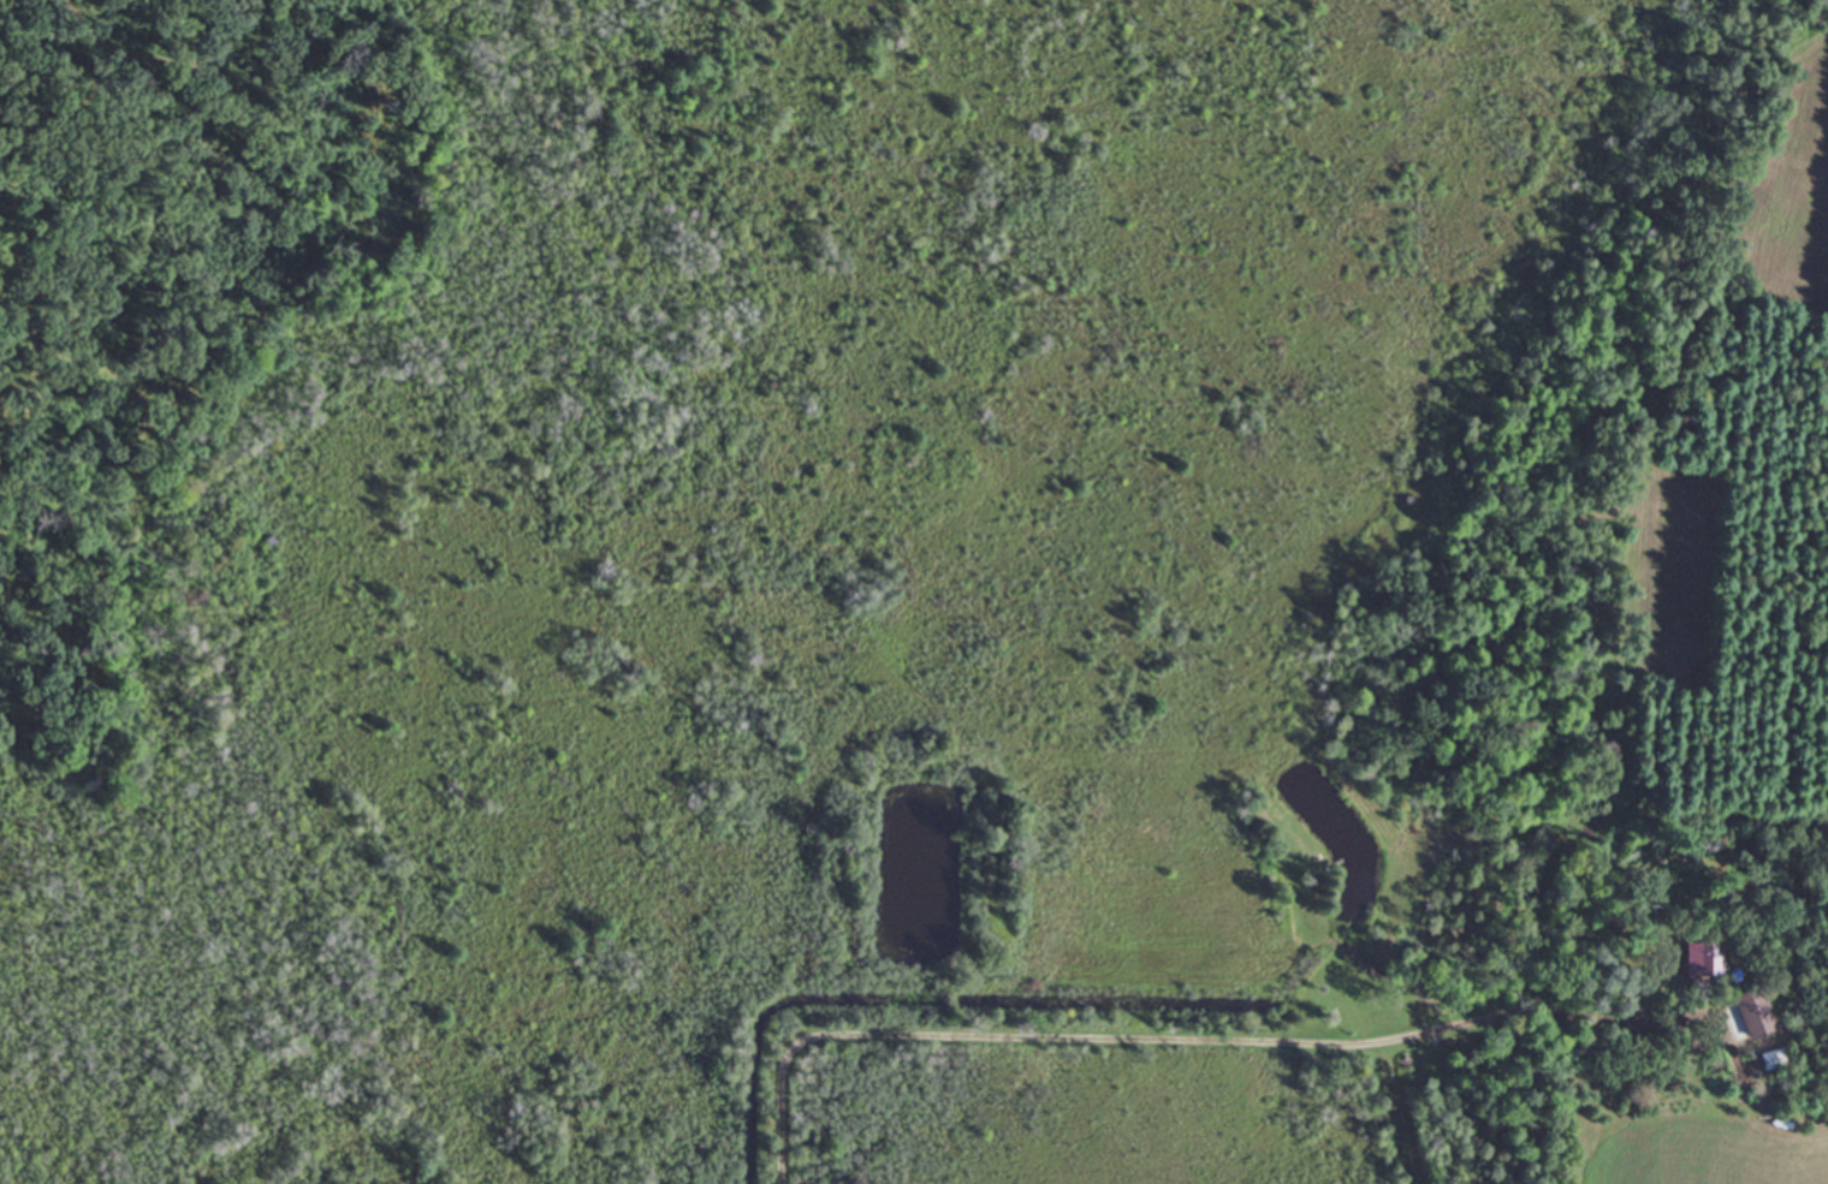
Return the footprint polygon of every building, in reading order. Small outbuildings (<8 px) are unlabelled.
[(1678,974),(1717,974),(1717,942),(1678,942),(1678,974)] [(1773,1029),(1756,986),(1730,996),(1747,1039),(1773,1029)]
